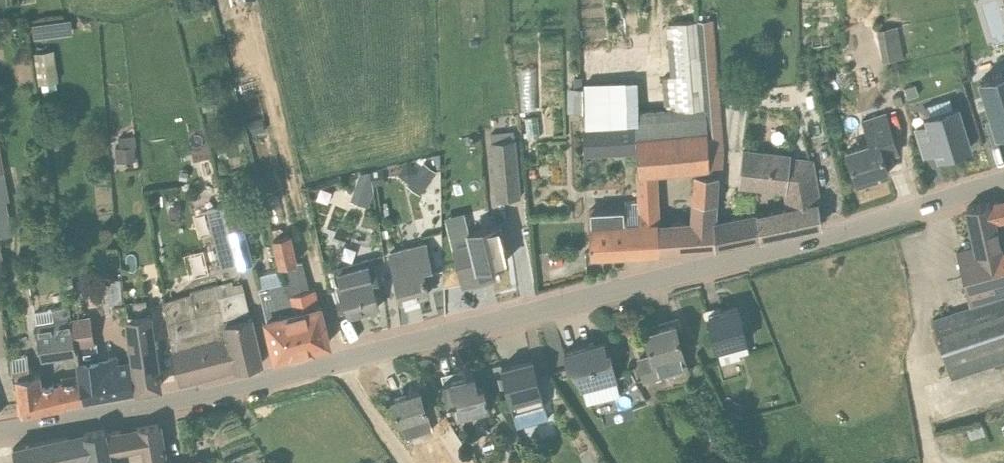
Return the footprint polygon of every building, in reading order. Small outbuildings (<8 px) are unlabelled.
[(236,13),(231,0),(216,0),(224,19),(236,13)] [(664,112),(706,108),(698,21),(665,24),(670,76),(662,77),(664,112)] [(33,26),(34,39),(48,37),(47,24),(33,26)] [(882,61),(892,59),(902,58),(897,27),(877,30),(882,61)] [(58,48),(38,49),(42,84),(61,83),(58,48)] [(17,58),(20,86),(38,84),(35,57),(17,58)] [(540,66),(523,67),(525,109),(542,108),(540,66)] [(999,133),(1003,131),(1003,73),(980,80),(993,120),(987,121),(993,141),(1001,138),(999,133)] [(915,86),(904,90),(906,99),(918,96),(915,86)] [(584,112),(584,88),(568,88),(568,112),(584,112)] [(900,94),(891,96),(895,110),(903,108),(900,94)] [(708,134),(707,120),(706,108),(664,112),(638,113),(637,125),(636,130),(637,139),(708,134)] [(937,151),(939,158),(971,148),(958,108),(927,118),(929,125),(917,129),(925,155),(937,151)] [(857,183),(889,173),(882,150),(896,146),(886,114),(862,121),(867,135),(847,141),(850,150),(847,151),(857,183)] [(249,121),(252,134),(265,130),(262,118),(249,121)] [(637,143),(637,139),(636,130),(637,125),(595,126),(584,127),(585,154),(637,152),(637,143)] [(496,200),(520,198),(513,131),(490,133),(496,200)] [(709,171),(709,163),(708,134),(637,139),(637,143),(637,152),(638,161),(638,175),(658,174),(695,172),(709,171)] [(137,149),(136,142),(121,144),(124,162),(138,160),(137,149)] [(784,202),(818,197),(811,159),(790,157),(790,154),(742,148),(738,187),(783,192),(784,202)] [(426,187),(437,172),(424,162),(413,177),(426,187)] [(385,186),(384,172),(373,173),(375,187),(385,186)] [(11,229),(6,201),(9,201),(4,173),(0,174),(0,231),(11,229)] [(716,245),(715,221),(718,174),(695,173),(690,221),(661,223),(659,250),(716,247),(716,245)] [(658,174),(638,175),(639,201),(625,201),(626,207),(589,210),(591,254),(656,250),(659,250),(661,223),(658,174)] [(367,196),(371,182),(359,178),(354,192),(367,196)] [(716,245),(822,224),(819,211),(820,211),(818,197),(784,202),(786,210),(715,221),(716,245)] [(956,252),(970,308),(1003,297),(1003,247),(994,249),(987,216),(1003,212),(1003,200),(967,207),(975,248),(956,252)] [(237,261),(229,232),(223,202),(206,207),(222,266),(237,261)] [(463,285),(496,277),(492,264),(508,260),(499,223),(467,231),(471,245),(454,250),(463,285)] [(229,232),(237,261),(238,266),(253,263),(244,228),(229,232)] [(280,266),(295,262),(289,235),(274,238),(280,266)] [(402,300),(428,294),(424,277),(433,275),(431,266),(436,265),(430,243),(426,244),(391,253),(394,268),(402,300)] [(349,314),(378,306),(373,283),(378,282),(372,259),(337,267),(338,270),(343,291),(349,314)] [(288,289),(303,351),(313,348),(313,346),(329,342),(320,306),(319,307),(315,289),(313,290),(310,278),(307,279),(302,261),(282,266),(286,282),(288,289)] [(327,273),(332,293),(343,291),(338,270),(327,273)] [(73,276),(66,277),(67,288),(74,287),(73,276)] [(232,285),(231,282),(190,292),(190,294),(164,301),(169,322),(172,338),(169,339),(180,383),(236,369),(263,363),(252,317),(246,292),(243,283),(232,285)] [(288,289),(286,282),(259,288),(276,356),(291,352),(292,354),(303,351),(288,289)] [(931,320),(951,380),(1003,364),(1003,297),(931,320)] [(148,314),(146,300),(133,302),(134,317),(129,318),(137,389),(137,391),(160,387),(151,314),(148,314)] [(75,339),(71,319),(70,307),(52,310),(54,322),(38,324),(42,355),(77,351),(76,346),(75,339)] [(720,364),(741,359),(740,355),(750,353),(738,308),(708,315),(720,364)] [(90,316),(71,319),(75,339),(92,337),(90,316)] [(644,380),(672,373),(687,369),(675,324),(645,332),(651,353),(639,356),(644,380)] [(75,339),(76,346),(77,351),(80,374),(81,382),(84,398),(134,390),(131,364),(119,365),(118,358),(98,360),(96,343),(95,344),(94,336),(92,337),(75,339)] [(607,353),(604,342),(565,353),(570,371),(576,369),(581,388),(585,405),(623,396),(612,352),(607,353)] [(81,382),(80,374),(62,376),(63,384),(42,387),(41,374),(31,375),(28,354),(11,357),(13,378),(17,377),(22,412),(42,409),(65,405),(65,401),(83,398),(84,398),(81,382)] [(548,418),(533,360),(501,368),(514,414),(517,426),(548,418)] [(478,386),(475,376),(443,384),(448,403),(455,402),(458,415),(489,409),(484,384),(478,386)] [(408,436),(432,429),(420,390),(392,398),(399,424),(408,436)] [(742,417),(747,404),(734,399),(730,412),(742,417)] [(148,462),(166,462),(159,424),(137,428),(141,446),(145,445),(148,462)] [(109,452),(105,433),(105,430),(86,433),(92,462),(112,462),(109,452)] [(109,452),(125,449),(122,430),(105,433),(109,452)] [(454,430),(440,439),(455,462),(474,462),(454,430)] [(73,461),(68,437),(13,448),(16,462),(62,462),(73,461)]
